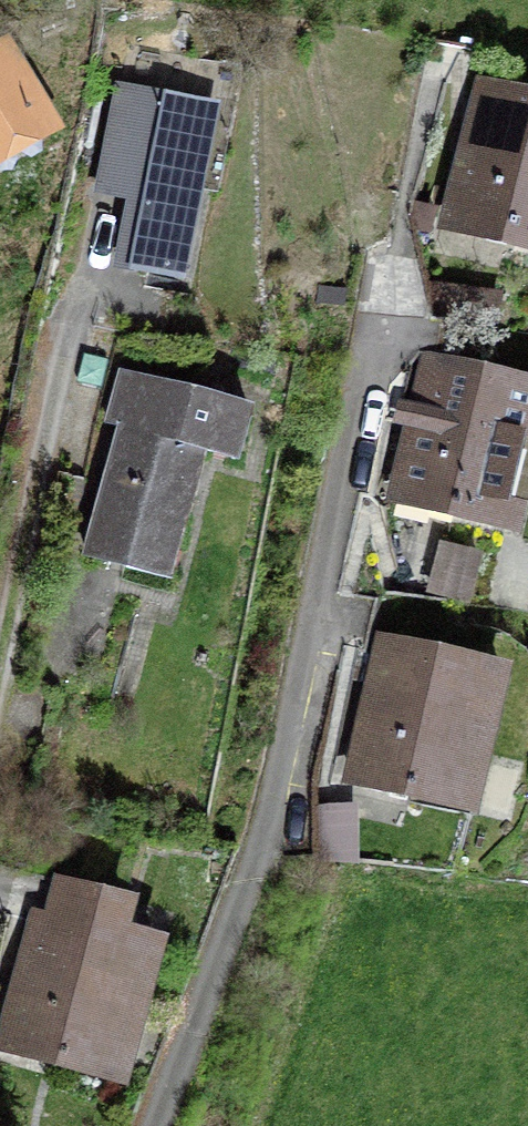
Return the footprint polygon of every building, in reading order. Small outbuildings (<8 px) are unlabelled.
[(179,273),(221,63),(163,51),(155,94),(119,87),(113,118),(149,126),(122,261),(179,273)] [(32,123),(0,63),(0,141),(32,123)] [(452,221),(527,242),(527,103),(486,92),(452,221)] [(400,494),(504,518),(527,415),(527,390),(432,366),(400,494)] [(128,570),(166,580),(200,451),(205,452),(207,446),(200,444),(208,415),(242,424),(247,406),(119,371),(106,422),(122,427),(96,524),(138,536),(128,570)] [(385,648),(356,776),(461,800),(490,672),(385,648)] [(38,912),(4,1046),(105,1071),(141,940),(113,933),(123,896),(56,878),(46,914),(38,912)]
